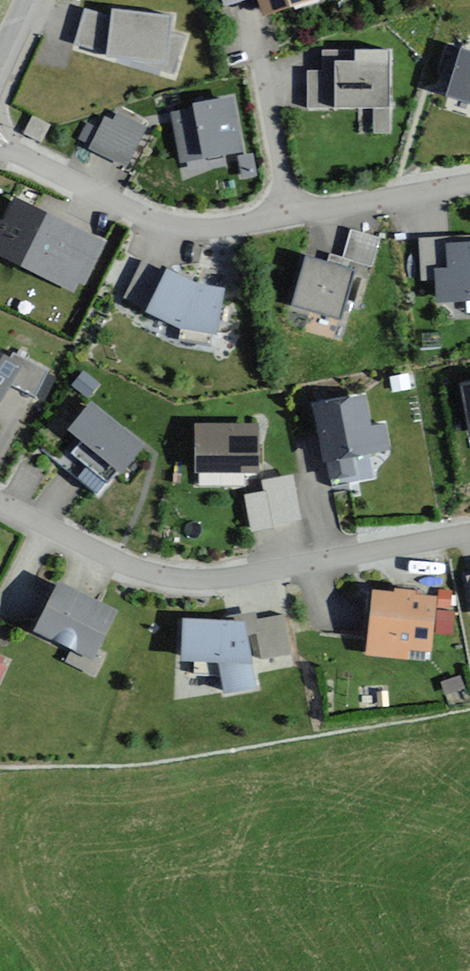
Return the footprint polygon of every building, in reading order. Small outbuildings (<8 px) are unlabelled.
[(263,11),(297,0),(259,0),(263,11)] [(108,11),(85,4),(73,43),(172,74),(185,35),(167,29),(169,13),(108,7),(108,11)] [(460,44),(447,91),(469,97),(469,47),(460,44)] [(395,110),(396,63),(362,63),(362,49),(326,48),(326,68),(308,68),(307,109),(373,110),(372,133),(390,133),(390,110),(395,110)] [(251,154),(241,102),(176,115),(186,167),(251,154)] [(132,170),(150,129),(120,116),(117,122),(109,119),(93,152),(132,170)] [(242,160),(245,179),(259,176),(255,158),(242,160)] [(103,239),(12,197),(1,220),(0,219),(0,257),(79,293),(103,239)] [(381,238),(354,230),(346,256),(373,264),(381,238)] [(420,240),(423,279),(435,278),(436,297),(469,295),(469,236),(420,240)] [(340,316),(351,266),(305,256),(295,306),(305,308),(301,329),(328,334),(332,314),(340,316)] [(123,297),(185,328),(223,333),(229,288),(203,284),(171,268),(169,272),(143,258),(123,297)] [(0,413),(13,391),(30,400),(46,373),(13,354),(8,362),(0,357),(0,412),(0,413)] [(371,427),(364,396),(319,406),(334,480),(358,475),(355,459),(390,452),(385,425),(371,427)] [(124,475),(147,447),(96,405),(72,434),(84,444),(74,456),(110,485),(120,472),(124,475)] [(260,473),(261,425),(198,424),(197,472),(260,473)] [(301,520),(293,476),(262,482),(271,526),(301,520)] [(115,609),(52,581),(30,629),(93,657),(115,609)] [(439,599),(375,589),(365,650),(409,657),(411,649),(431,652),(439,599)] [(280,616),(248,622),(186,620),(185,662),(222,663),(228,694),(260,688),(255,661),(287,656),(280,616)]
